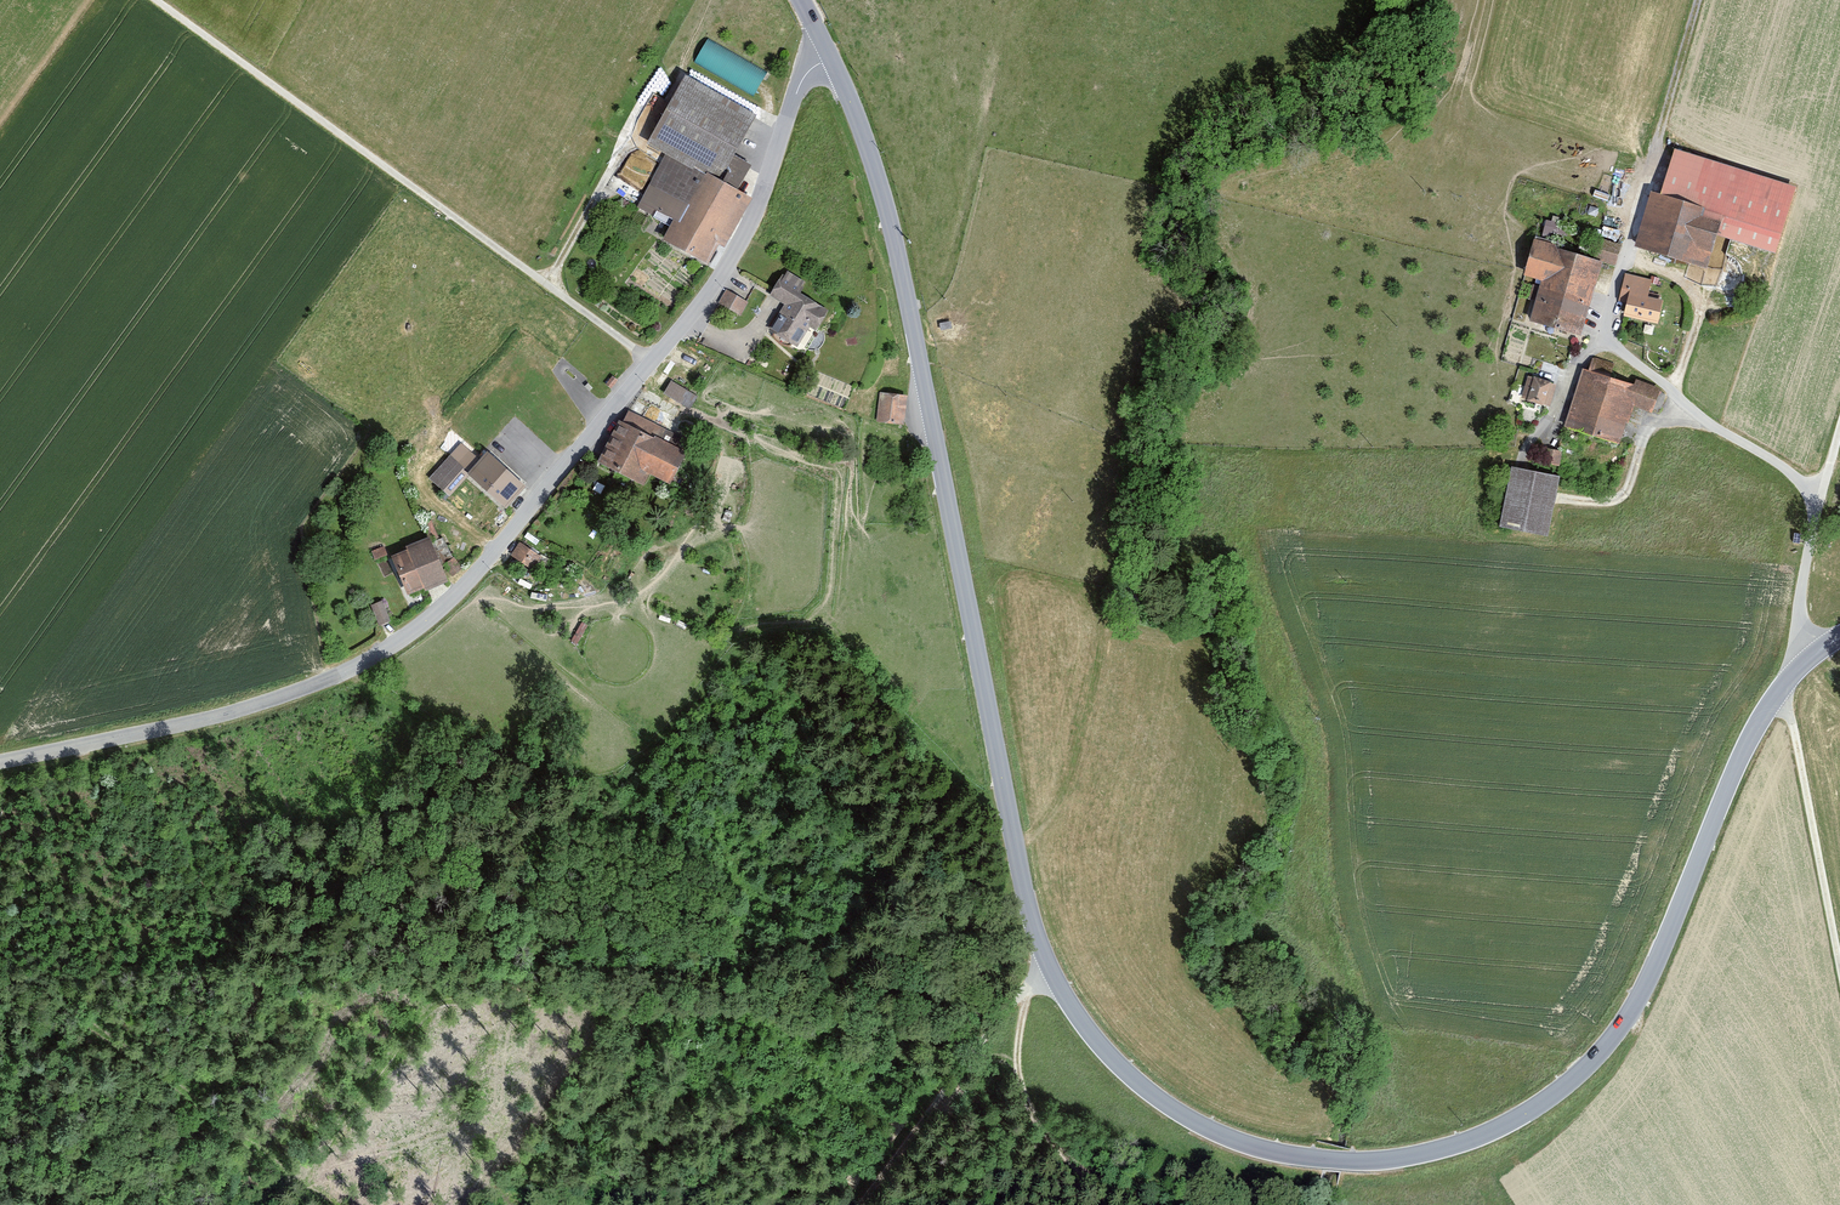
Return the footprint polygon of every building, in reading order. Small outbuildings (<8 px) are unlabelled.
[(756,92),(769,69),(708,36),(695,59),(756,92)] [(756,114),(684,74),(647,141),(666,153),(719,181),(756,114)] [(719,181),(666,153),(638,204),(670,221),(660,240),(712,267),(749,197),(719,181)] [(1721,216),(1651,198),(1636,254),(1706,272),(1721,216)] [(1563,235),(1565,220),(1546,217),(1543,231),(1563,235)] [(1597,258),(1616,263),(1623,242),(1603,236),(1597,258)] [(1604,262),(1533,240),(1521,280),(1540,286),(1528,324),(1580,340),(1604,262)] [(781,282),(779,281),(771,294),(786,304),(771,329),(804,349),(827,311),(798,294),(804,283),(788,272),(781,282)] [(1649,299),(1653,281),(1626,274),(1618,303),(1629,306),(1626,318),(1658,326),(1664,303),(1649,299)] [(746,302),(727,291),(720,303),(740,314),(746,302)] [(1656,394),(1586,371),(1568,426),(1621,443),(1632,408),(1650,414),(1656,394)] [(1557,386),(1529,378),(1522,401),(1550,409),(1557,386)] [(696,397),(672,382),(665,393),(690,407),(696,397)] [(905,397),(881,394),(879,420),(902,423),(905,397)] [(623,424),(620,422),(598,465),(643,488),(649,477),(670,488),(687,456),(673,449),(679,438),(629,413),(623,424)] [(461,443),(448,459),(468,477),(506,512),(526,490),(487,454),(480,462),(461,443)] [(1561,463),(1562,448),(1544,446),(1543,461),(1561,463)] [(468,477),(448,459),(430,479),(450,497),(468,477)] [(1558,476),(1508,467),(1497,525),(1547,534),(1558,476)] [(430,539),(391,556),(409,600),(449,584),(430,539)] [(540,557),(519,543),(511,556),(531,570),(540,557)] [(387,556),(384,546),(371,551),(375,561),(387,556)] [(373,602),(380,622),(391,619),(384,598),(373,602)] [(580,642),(589,623),(583,619),(573,638),(580,642)]
